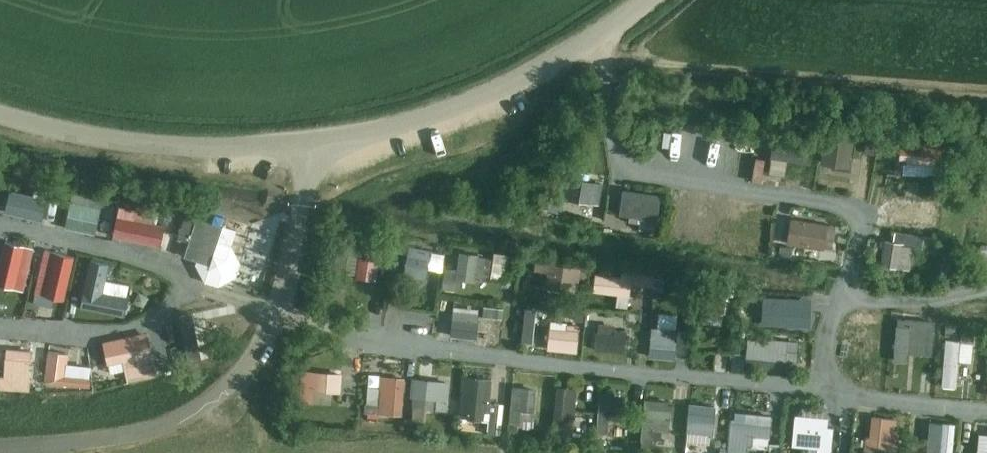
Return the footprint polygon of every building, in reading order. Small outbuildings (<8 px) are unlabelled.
[(685,150),(696,153),(701,134),(690,131),(685,150)] [(847,166),(850,141),(826,137),(822,162),(847,166)] [(895,175),(943,175),(943,147),(895,147),(895,175)] [(601,178),(571,172),(567,191),(597,197),(601,178)] [(22,207),(59,210),(61,182),(24,179),(22,207)] [(665,190),(627,184),(624,206),(661,212),(665,190)] [(705,211),(705,195),(695,195),(694,210),(705,211)] [(83,196),(80,223),(111,227),(114,199),(83,196)] [(151,204),(116,200),(112,231),(147,235),(151,204)] [(806,215),(805,240),(796,239),(796,245),(845,248),(846,217),(806,215)] [(217,286),(235,277),(240,263),(230,245),(216,241),(221,226),(196,218),(184,256),(195,260),(194,264),(204,282),(217,286)] [(914,225),(914,232),(901,232),(900,258),(929,259),(930,238),(943,238),(943,227),(914,225)] [(0,241),(0,288),(6,289),(11,273),(21,275),(28,248),(0,241)] [(430,248),(408,243),(403,274),(425,278),(430,248)] [(522,274),(523,247),(507,247),(507,274),(522,274)] [(519,308),(526,281),(488,272),(491,256),(464,250),(457,284),(485,290),(482,300),(519,308)] [(44,251),(33,295),(50,300),(54,283),(65,286),(72,259),(44,251)] [(378,256),(357,254),(354,276),(376,278),(378,256)] [(90,259),(80,307),(124,315),(128,297),(102,291),(108,263),(90,259)] [(632,274),(596,270),(593,291),(629,296),(632,274)] [(726,290),(691,285),(688,312),(722,317),(726,290)] [(793,293),(792,319),(813,320),(813,294),(793,293)] [(439,294),(436,345),(499,353),(505,305),(448,294),(439,294)] [(926,348),(951,348),(951,313),(913,313),(912,356),(926,356),(926,348)] [(581,324),(550,321),(548,346),(578,349),(581,324)] [(625,329),(598,326),(595,351),(623,354),(625,329)] [(675,334),(645,331),(642,356),(672,359),(675,334)] [(959,382),(974,383),(976,333),(962,332),(959,382)] [(727,338),(693,335),(691,362),(725,365),(727,338)] [(47,355),(58,355),(58,339),(47,340),(47,355)] [(141,339),(96,348),(100,366),(125,361),(129,384),(149,380),(141,339)] [(59,377),(81,376),(80,346),(59,346),(59,377)] [(0,348),(0,375),(30,375),(30,349),(0,348)] [(350,371),(315,366),(311,393),(346,398),(350,371)] [(398,406),(418,407),(420,373),(400,372),(398,406)] [(493,379),(459,379),(458,406),(492,407),(493,379)] [(396,398),(396,381),(383,380),(383,398),(396,398)] [(552,406),(554,381),(528,380),(527,405),(552,406)] [(617,388),(614,415),(636,418),(640,391),(617,388)] [(715,403),(686,399),(683,421),(712,425),(715,403)] [(887,409),(885,442),(914,444),(916,410),(887,409)] [(743,411),(744,450),(765,449),(764,430),(785,429),(784,410),(743,411)] [(836,414),(792,414),(792,442),(836,442),(836,414)] [(956,452),(969,452),(971,419),(945,417),(944,438),(956,438),(956,452)] [(730,439),(730,425),(703,426),(703,439),(730,439)]
